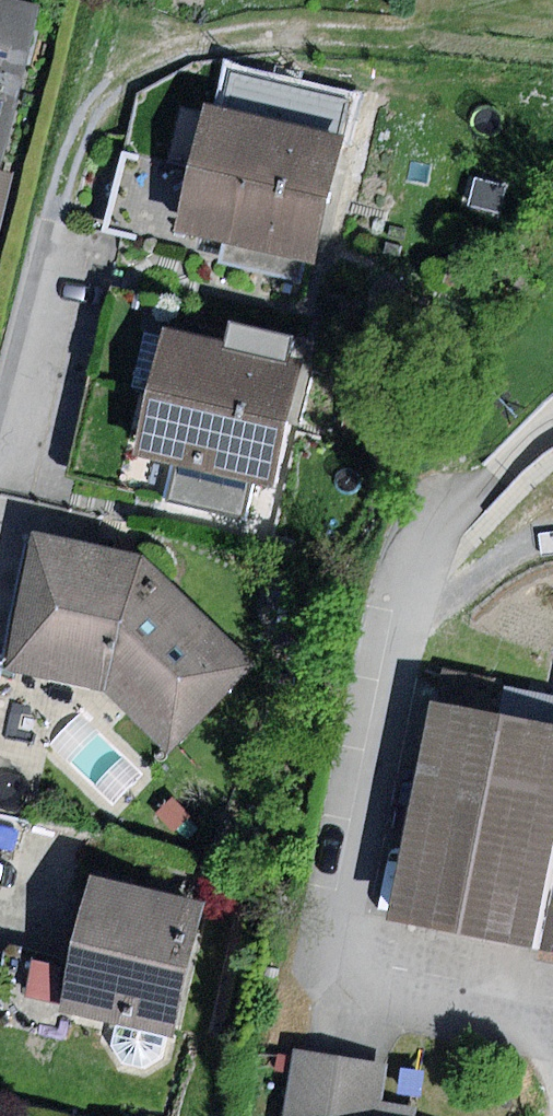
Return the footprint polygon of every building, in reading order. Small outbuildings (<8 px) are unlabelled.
[(13,0),(0,0),(0,165),(4,166),(41,6),(13,0)] [(205,105),(191,169),(330,200),(344,137),(205,105)] [(191,169),(127,155),(109,231),(198,251),(201,237),(225,243),(221,261),(301,279),(305,262),(316,265),(330,200),(191,169)] [(14,176),(0,172),(0,236),(14,176)] [(226,341),(167,327),(153,389),(288,419),(301,360),(290,357),(295,335),(230,320),(226,341)] [(288,419),(153,389),(137,453),(179,463),(171,500),(244,516),(251,487),(273,491),(288,419)] [(148,556),(37,533),(10,669),(60,680),(104,691),(169,752),(254,666),(148,556)] [(10,669),(0,666),(0,815),(31,822),(60,680),(10,669)] [(433,699),(389,916),(552,948),(552,723),(433,699)] [(83,715),(53,743),(113,804),(142,775),(83,715)] [(206,905),(92,879),(74,959),(62,1014),(176,1040),(206,905)] [(74,959),(15,945),(0,1012),(0,1026),(56,1038),(62,1014),(74,959)] [(391,1063),(295,1049),(285,1115),(384,1115),(391,1063)]
